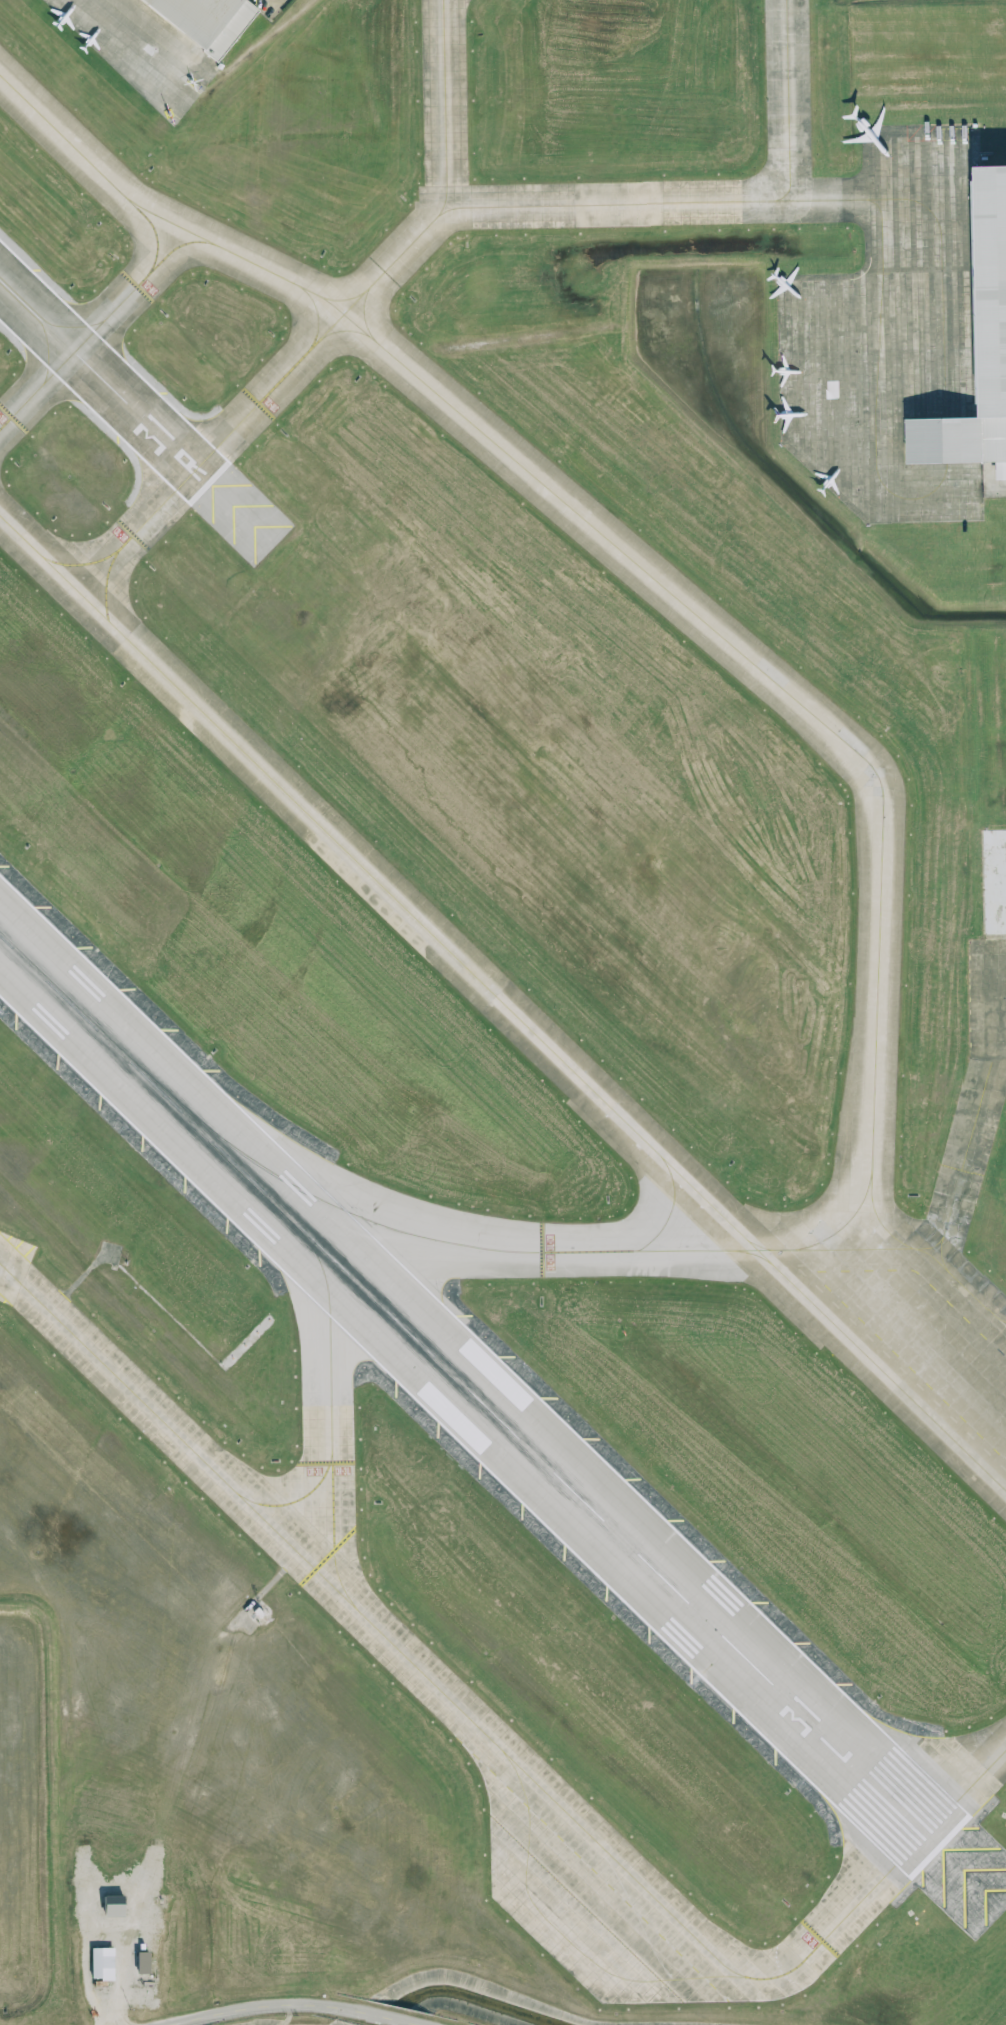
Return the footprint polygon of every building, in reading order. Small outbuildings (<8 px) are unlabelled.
[(216,64),(256,13),(240,0),(135,0),(216,64)] [(974,171),(1005,170),(1005,465),(905,465),(906,423),(979,423),(974,171)] [(980,837),(1005,836),(1005,941),(981,941),(980,837)] [(104,1916),(124,1916),(123,1896),(104,1896),(104,1916)] [(113,1948),(91,1948),(92,1980),(114,1980),(113,1948)] [(149,1952),(137,1952),(138,1974),(149,1973),(149,1952)]
